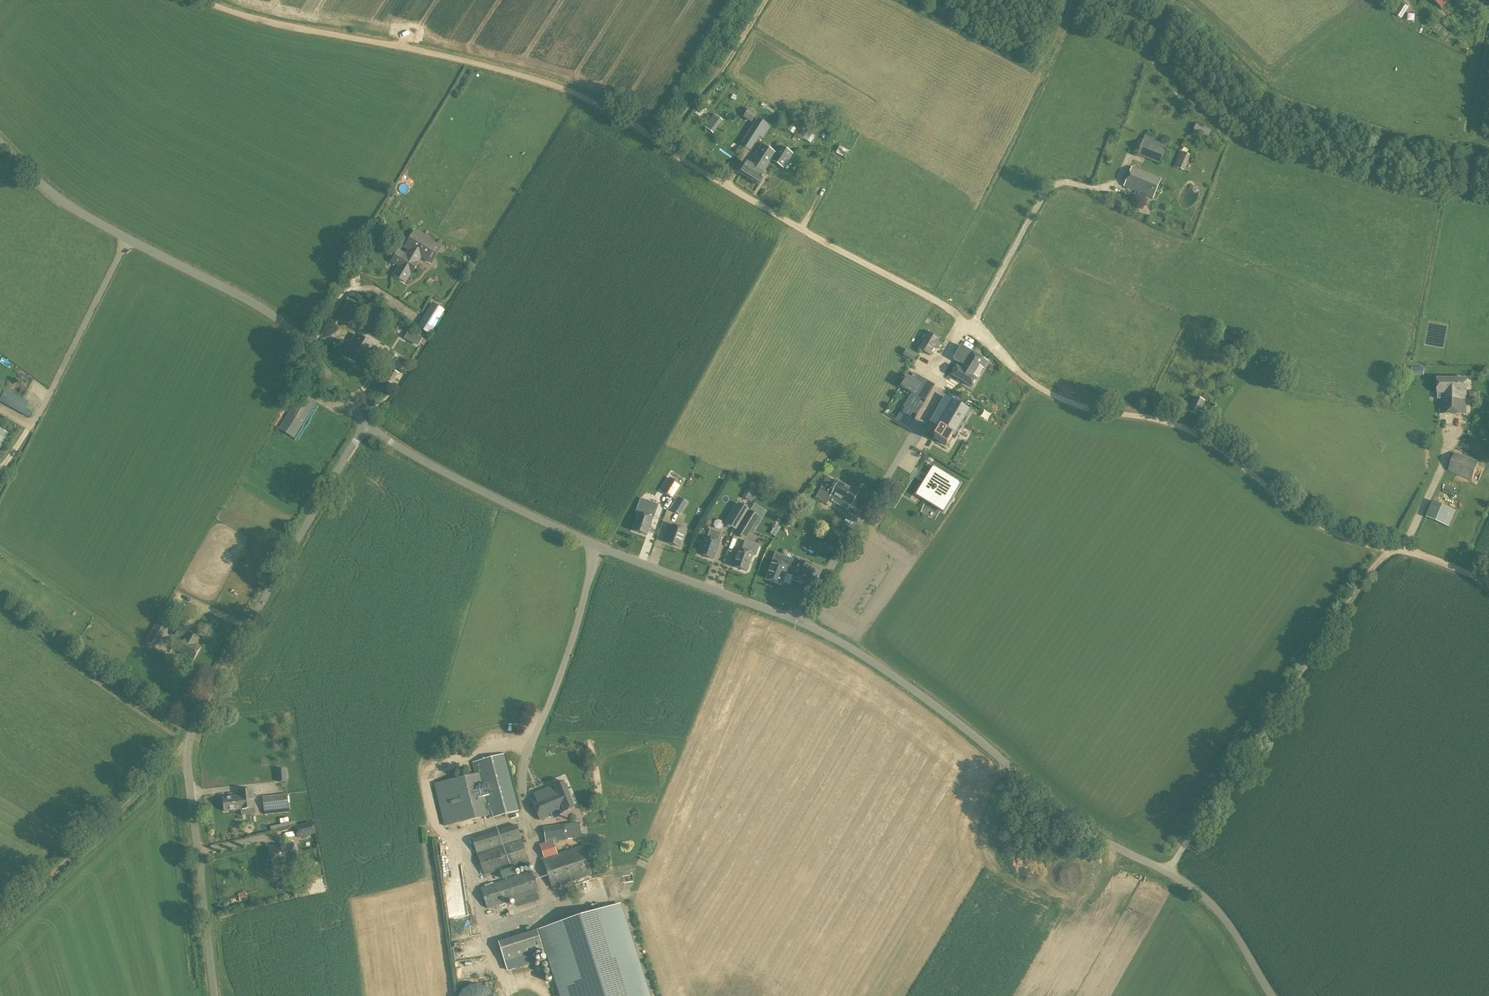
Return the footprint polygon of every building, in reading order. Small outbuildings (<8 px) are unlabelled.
[(748,108),(743,117),(751,122),(756,112),(748,108)] [(713,134),(723,120),(714,114),(705,127),(713,134)] [(768,122),(758,115),(740,142),(750,149),(760,135),(768,122)] [(819,130),(811,125),(805,134),(803,139),(810,143),(819,130)] [(834,143),(839,132),(829,126),(826,133),(827,134),(825,138),(834,143)] [(1159,164),(1167,145),(1146,136),(1138,155),(1159,164)] [(775,153),(762,144),(749,164),(747,163),(742,171),(760,183),(765,174),(763,173),(771,160),(784,168),(793,154),(780,146),(775,153)] [(840,146),(838,151),(845,154),(848,149),(840,146)] [(1184,171),(1190,155),(1180,151),(1174,167),(1184,171)] [(1154,198),(1162,179),(1133,168),(1125,186),(1154,198)] [(427,261),(437,244),(415,231),(404,247),(409,250),(406,255),(398,250),(391,262),(412,274),(419,263),(418,262),(421,257),(427,261)] [(359,307),(350,301),(339,319),(349,325),(359,307)] [(444,310),(432,303),(417,327),(429,335),(444,310)] [(937,348),(940,343),(938,341),(939,339),(928,332),(918,348),(929,355),(935,347),(937,348)] [(365,368),(370,361),(367,359),(375,346),(357,335),(344,356),(365,368)] [(972,352),(961,345),(961,346),(953,359),(959,363),(957,367),(956,366),(954,369),(955,370),(954,372),(952,371),(950,375),(972,388),(974,384),(973,384),(974,382),(975,383),(976,381),(977,379),(973,376),(984,358),(972,351),(972,352)] [(914,361),(918,354),(908,349),(904,355),(914,361)] [(392,384),(399,374),(391,369),(398,358),(391,353),(378,375),(392,384)] [(934,386),(916,375),(913,380),(907,376),(901,386),(912,393),(895,420),(909,428),(934,386)] [(1439,380),(1439,400),(1441,399),(1441,414),(1467,414),(1467,392),(1468,392),(1468,379),(1439,380)] [(28,405),(5,392),(0,400),(24,413),(28,405)] [(294,438),(317,402),(301,392),(279,429),(294,438)] [(1199,415),(1205,401),(1196,397),(1190,411),(1199,415)] [(954,437),(969,410),(952,400),(936,427),(939,428),(934,438),(947,445),(952,436),(954,437)] [(1472,480),(1479,463),(1454,453),(1448,470),(1472,480)] [(967,476),(939,460),(933,470),(952,481),(948,489),(945,487),(944,488),(943,489),(940,497),(940,498),(941,498),(942,499),(952,502),(967,476)] [(669,477),(660,491),(674,500),(684,483),(691,471),(686,468),(683,473),(681,472),(675,481),(669,477)] [(934,478),(929,475),(923,485),(923,486),(924,486),(924,487),(929,489),(930,489),(931,489),(931,488),(934,480),(934,479),(934,478)] [(839,483),(835,480),(830,490),(823,487),(817,498),(828,504),(832,497),(835,499),(834,500),(849,508),(851,505),(852,505),(859,493),(840,482),(839,483)] [(743,497),(753,502),(760,491),(750,485),(743,497)] [(679,515),(687,502),(678,496),(670,509),(679,515)] [(638,512),(632,530),(647,535),(657,505),(647,501),(645,506),(641,504),(638,512)] [(1443,505),(1433,501),(1426,517),(1449,527),(1456,510),(1443,505)] [(736,530),(749,510),(739,504),(726,524),(736,530)] [(745,539),(759,516),(750,510),(736,534),(745,539)] [(672,524),(665,542),(680,547),(686,529),(672,524)] [(705,535),(699,553),(714,559),(720,541),(717,540),(720,532),(710,528),(707,536),(705,535)] [(732,566),(747,571),(756,548),(754,545),(747,542),(744,544),(742,549),(738,548),(732,566)] [(783,555),(775,552),(766,578),(781,583),(784,573),(805,580),(811,565),(799,560),(797,564),(781,558),(783,555)] [(169,624),(177,610),(168,605),(160,619),(158,618),(145,641),(156,648),(170,624),(169,624)] [(194,661),(196,658),(203,646),(198,643),(201,637),(180,625),(174,636),(183,642),(178,652),(194,661)] [(519,810),(504,754),(472,762),(475,774),(479,773),(480,772),(491,817),(519,810)] [(445,826),(489,815),(479,773),(475,774),(434,784),(445,826)] [(564,812),(576,807),(565,782),(548,789),(549,792),(533,799),(541,820),(559,812),(560,814),(564,812)] [(241,810),(255,808),(253,789),(238,791),(238,796),(232,797),(224,798),(226,811),(241,809),(241,810)] [(264,811),(289,808),(288,794),(262,796),(264,811)] [(298,838),(316,834),(314,824),(296,828),(298,838)] [(566,827),(566,824),(544,827),(546,844),(560,842),(560,840),(574,838),(572,826),(566,827)] [(472,839),(483,875),(513,865),(514,871),(530,865),(517,825),(472,839)] [(294,864),(294,863),(297,862),(293,844),(270,849),(274,867),(285,864),(286,866),(288,868),(293,866),(294,864)] [(592,875),(582,846),(542,859),(551,888),(592,875)] [(502,879),(510,877),(509,876),(515,874),(513,868),(500,872),(502,879)] [(515,906),(539,898),(537,892),(539,892),(532,870),(480,888),(488,909),(513,901),(515,906)] [(238,892),(240,901),(247,899),(246,891),(238,892)] [(539,931),(560,995),(650,995),(621,905),(539,931)] [(504,962),(543,949),(537,930),(498,942),(504,962)] [(459,995),(492,995),(491,985),(459,987),(459,995)]
